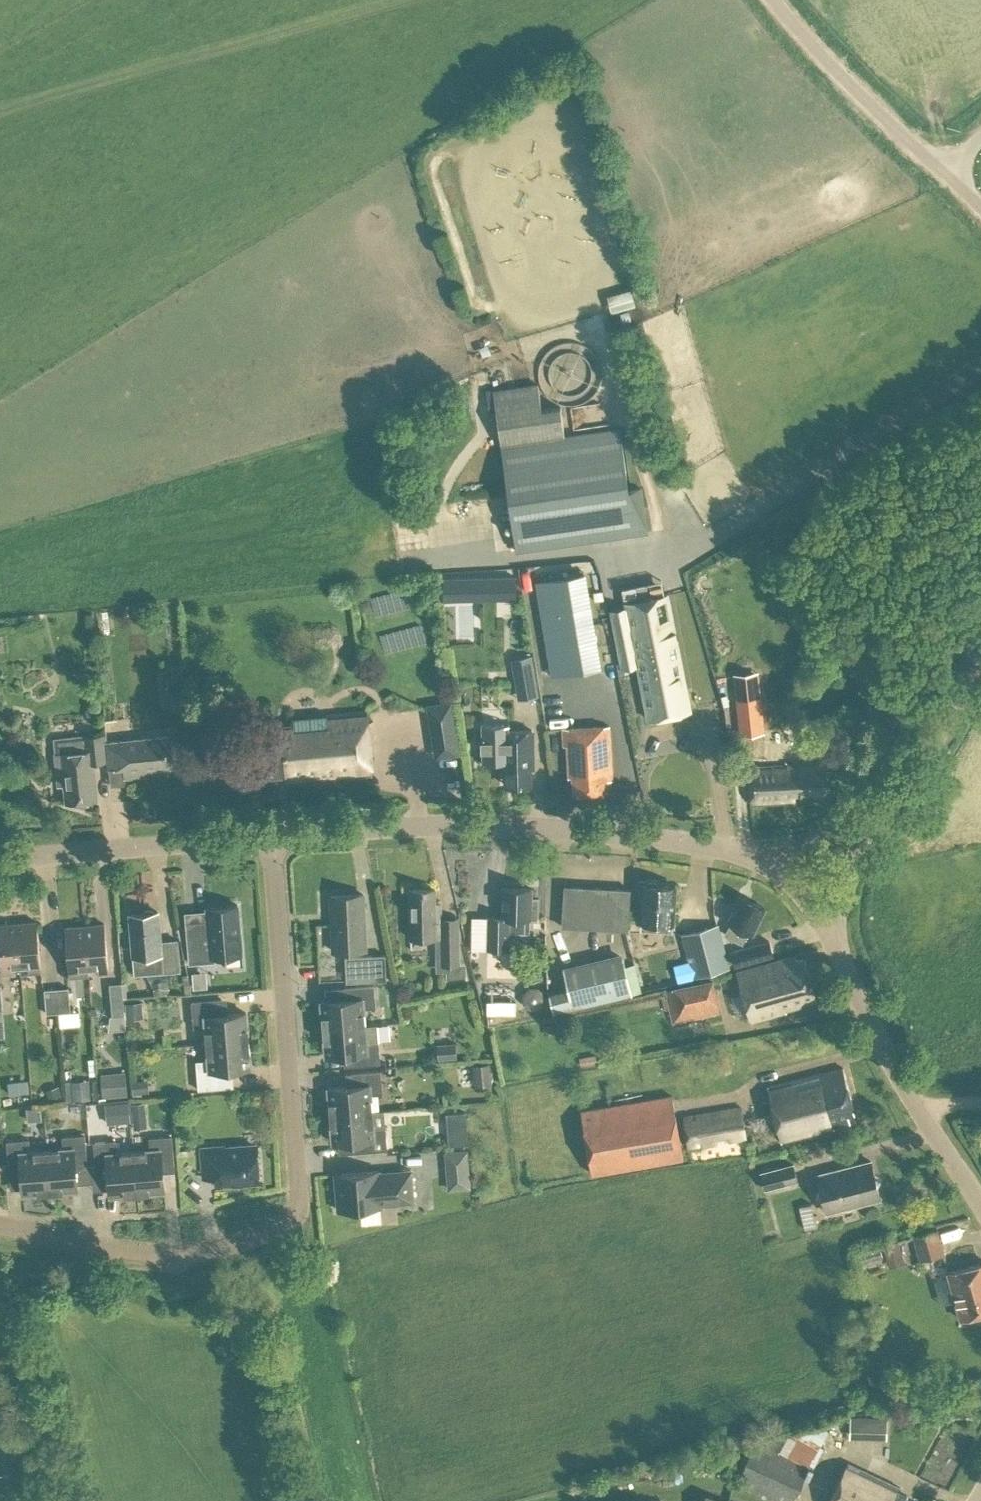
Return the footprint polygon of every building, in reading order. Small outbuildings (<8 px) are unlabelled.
[(607,295),(611,311),(635,305),(630,289),(607,295)] [(558,376),(594,387),(598,372),(590,370),(592,364),(578,359),(580,353),(577,352),(580,345),(554,337),(547,361),(561,365),(558,376)] [(493,389),(501,446),(565,437),(560,405),(541,408),(537,383),(493,389)] [(628,490),(619,430),(501,447),(515,550),(646,531),(640,488),(628,490)] [(550,676),(601,668),(585,573),(535,581),(550,676)] [(461,577),(461,594),(516,593),(516,576),(461,577)] [(625,606),(610,609),(622,667),(637,664),(648,720),(690,712),(666,595),(625,603),(625,606)] [(532,655),(512,658),(515,679),(535,676),(532,655)] [(172,674),(166,675),(169,692),(171,692),(173,707),(180,707),(181,711),(187,710),(182,663),(171,664),(172,674)] [(733,672),(736,703),(762,701),(759,670),(733,672)] [(876,702),(862,691),(849,707),(863,718),(876,702)] [(455,717),(452,700),(426,704),(429,721),(455,717)] [(792,703),(755,702),(755,733),(791,734),(792,703)] [(374,774),(368,711),(291,718),(291,725),(273,726),(273,730),(252,731),(256,777),(286,774),(286,782),(374,774)] [(531,730),(509,730),(508,723),(481,723),(481,760),(502,760),(503,768),(506,768),(507,785),(529,784),(529,771),(532,771),(531,730)] [(613,780),(610,725),(563,728),(564,746),(568,746),(570,776),(574,776),(575,794),(607,792),(606,780),(613,780)] [(108,760),(106,742),(105,733),(54,738),(58,786),(64,785),(66,803),(98,800),(94,762),(108,760)] [(106,742),(108,760),(109,767),(123,766),(124,779),(145,777),(144,771),(174,768),(171,735),(106,742)] [(820,794),(819,765),(791,767),(791,765),(749,768),(752,805),(783,803),(783,796),(820,794)] [(640,928),(657,929),(671,930),(674,886),(644,884),(642,900),(630,899),(631,889),(566,886),(563,926),(628,930),(629,909),(642,910),(640,928)] [(532,918),(532,888),(505,887),(504,916),(490,916),(489,948),(508,948),(509,932),(531,932),(531,918),(532,918)] [(435,911),(435,888),(409,889),(410,937),(435,937),(435,931),(441,931),(440,911),(435,911)] [(365,949),(363,894),(331,895),(333,950),(365,949)] [(725,934),(731,937),(742,942),(748,931),(751,933),(764,908),(741,896),(734,911),(731,910),(726,920),(731,922),(725,934)] [(242,954),(238,904),(207,907),(208,927),(202,928),(202,925),(187,926),(190,962),(214,960),(213,956),(242,954)] [(153,911),(150,908),(144,909),(141,912),(131,913),(132,931),(130,931),(131,934),(129,937),(129,944),(132,947),(133,958),(135,957),(136,973),(180,969),(178,940),(162,941),(161,928),(159,928),(157,911),(153,911)] [(37,921),(17,923),(20,965),(29,964),(30,972),(41,971),(37,921)] [(17,923),(0,924),(0,958),(1,975),(12,974),(12,965),(20,965),(17,923)] [(104,923),(85,925),(88,966),(97,966),(98,974),(109,973),(104,923)] [(692,977),(693,977),(729,968),(718,924),(680,934),(692,977)] [(88,966),(85,925),(65,927),(69,977),(80,976),(79,967),(88,966)] [(441,964),(458,964),(458,935),(440,936),(441,964)] [(746,945),(730,949),(731,952),(734,966),(774,954),(770,938),(746,945)] [(568,988),(548,993),(553,1012),(641,991),(635,963),(624,965),(621,952),(563,965),(568,988)] [(385,953),(345,955),(346,981),(386,979),(385,953)] [(797,959),(796,955),(737,971),(751,1021),(785,1012),(785,1009),(797,1006),(796,1004),(817,998),(806,957),(797,959)] [(672,1023),(720,1012),(713,978),(664,990),(672,1023)] [(121,982),(109,983),(112,1015),(124,1014),(121,982)] [(169,983),(153,985),(154,994),(169,992),(169,983)] [(321,1000),(323,1028),(365,1025),(363,1008),(375,1007),(374,985),(344,987),(345,999),(321,1000)] [(56,988),(58,1012),(70,1011),(68,987),(56,988)] [(58,1012),(56,988),(44,989),(46,1013),(58,1012)] [(525,993),(525,1000),(530,1005),(536,1005),(541,1000),(542,993),(537,988),(530,988),(525,993)] [(394,993),(386,995),(388,1005),(396,1003),(394,993)] [(227,1068),(250,1066),(246,1012),(223,1014),(221,998),(192,1000),(194,1026),(206,1025),(208,1059),(196,1060),(198,1089),(228,1086),(227,1068)] [(487,1000),(486,1013),(515,1013),(515,1000),(487,1000)] [(142,1001),(126,1002),(127,1019),(143,1017),(142,1001)] [(542,1025),(545,1034),(554,1032),(552,1022),(542,1025)] [(365,1025),(323,1028),(325,1055),(349,1053),(350,1065),(380,1063),(378,1040),(366,1041),(365,1025)] [(455,1057),(472,1056),(471,1040),(454,1041),(455,1057)] [(718,1073),(731,1070),(728,1054),(715,1057),(718,1073)] [(473,1065),(475,1085),(492,1084),(490,1063),(473,1065)] [(855,1110),(844,1067),(769,1086),(783,1140),(851,1123),(848,1112),(855,1110)] [(328,1087),(330,1114),(372,1111),(370,1094),(382,1093),(381,1070),(351,1073),(352,1085),(328,1087)] [(126,1071),(100,1073),(103,1096),(128,1094),(126,1071)] [(147,1079),(131,1080),(132,1093),(148,1091),(147,1079)] [(72,1083),(73,1100),(91,1098),(90,1081),(72,1083)] [(59,1085),(46,1090),(50,1102),(64,1097),(59,1085)] [(592,1172),(684,1157),(673,1094),(582,1109),(592,1172)] [(105,1102),(107,1122),(130,1120),(129,1100),(105,1102)] [(145,1101),(131,1103),(133,1118),(146,1117),(145,1101)] [(75,1117),(75,1122),(86,1120),(84,1103),(73,1104),(75,1117)] [(743,1106),(731,1108),(684,1115),(688,1145),(747,1136),(743,1106)] [(372,1111),(330,1114),(332,1141),(356,1139),(357,1152),(387,1149),(385,1127),(373,1128),(372,1111)] [(447,1125),(467,1124),(466,1111),(446,1112),(447,1125)] [(63,1148),(46,1149),(50,1190),(77,1188),(75,1164),(87,1163),(85,1134),(62,1136),(63,1148)] [(150,1149),(133,1150),(137,1191),(164,1189),(162,1166),(174,1165),(172,1135),(149,1137),(150,1149)] [(50,1190),(46,1149),(30,1150),(29,1138),(6,1140),(9,1170),(21,1169),(23,1192),(50,1190)] [(137,1191),(133,1150),(117,1152),(116,1140),(93,1141),(96,1171),(108,1170),(110,1194),(137,1191)] [(214,1149),(214,1145),(201,1146),(203,1172),(215,1171),(216,1185),(233,1184),(232,1180),(260,1178),(257,1146),(214,1149)] [(875,1172),(871,1159),(817,1173),(820,1186),(816,1192),(823,1196),(826,1209),(881,1195),(877,1183),(881,1176),(875,1172)] [(765,1186),(798,1177),(794,1162),(761,1170),(765,1186)] [(411,1169),(379,1172),(378,1170),(335,1173),(338,1209),(381,1205),(381,1203),(413,1201),(411,1169)] [(470,1174),(447,1176),(448,1189),(471,1187),(470,1174)] [(424,1201),(435,1201),(435,1185),(424,1185),(424,1201)] [(913,1234),(916,1244),(920,1257),(943,1251),(937,1228),(913,1234)] [(898,1239),(882,1243),(882,1244),(889,1267),(905,1262),(900,1244),(898,1239)] [(947,1270),(959,1316),(980,1310),(980,1261),(947,1270)] [(875,1430),(874,1437),(881,1437),(886,1438),(886,1417),(875,1417),(875,1430)] [(786,1435),(779,1451),(811,1467),(823,1445),(819,1443),(826,1431),(806,1419),(798,1433),(786,1435)] [(772,1498),(777,1500),(791,1500),(808,1466),(767,1446),(765,1450),(752,1443),(734,1480),(772,1498)] [(846,1462),(828,1500),(911,1500),(894,1493),(897,1487),(846,1462)] [(705,1492),(701,1500),(725,1500),(705,1492)]
